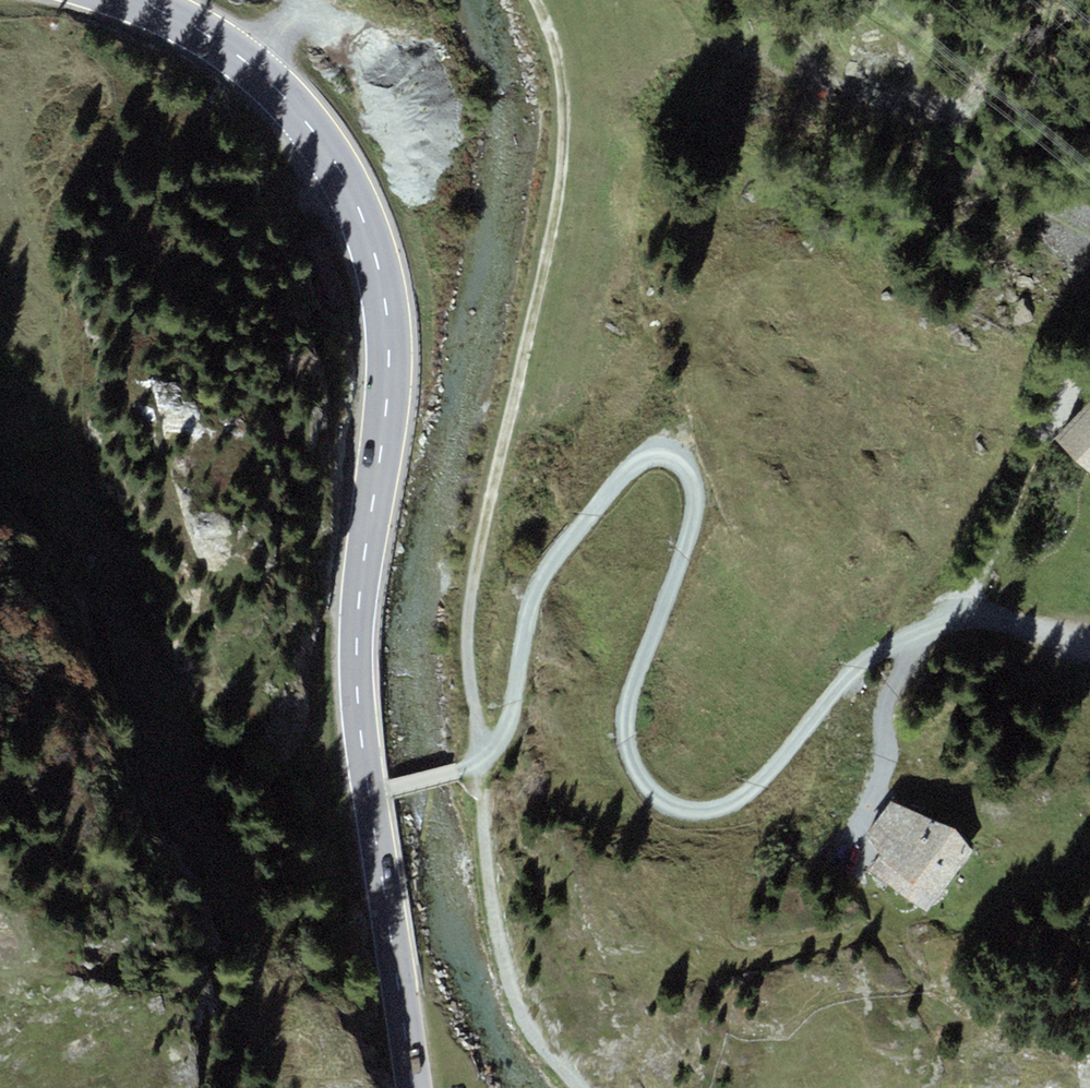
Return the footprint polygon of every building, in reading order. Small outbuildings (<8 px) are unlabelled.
[(1054,439),(1089,472),(1089,401),(1054,439)] [(870,861),(931,902),(971,845),(956,815),(892,791),(864,831),(882,844),(870,861)]
